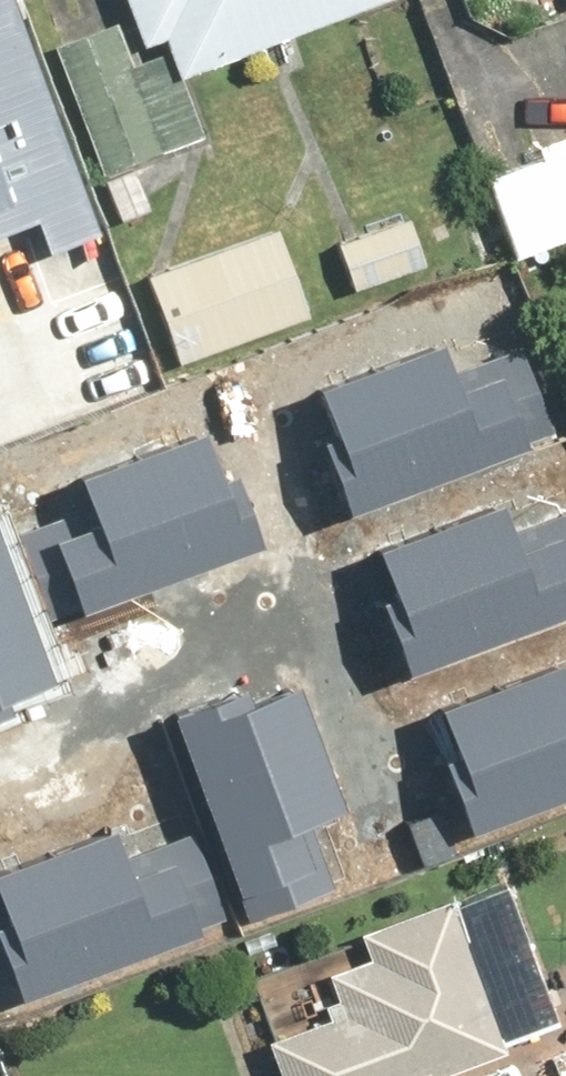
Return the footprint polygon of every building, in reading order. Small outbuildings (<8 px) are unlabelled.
[(29,213),(40,245),(98,224),(20,0),(0,0),(0,223),(29,213)] [(140,50),(162,41),(180,83),(374,0),(119,0),(140,50)] [(130,66),(112,23),(48,50),(102,178),(202,136),(180,83),(158,92),(144,60),(130,66)] [(559,143),(481,185),(529,276),(565,256),(565,155),(559,143)] [(350,298),(433,263),(410,209),(327,245),(350,298)] [(312,323),(274,227),(141,279),(179,375),(312,323)] [(314,399),(361,522),(565,445),(565,428),(539,356),(482,378),(468,341),(314,399)] [(18,499),(60,610),(262,533),(211,402),(61,459),(69,480),(18,499)] [(356,541),(403,664),(565,602),(565,504),(524,520),(510,483),(356,541)] [(24,711),(16,689),(65,670),(0,501),(0,720),(24,711)] [(412,696),(461,824),(565,784),(565,657),(560,640),(412,696)] [(289,657),(156,703),(221,890),(312,859),(297,817),(339,803),(289,657)] [(10,989),(199,924),(171,841),(133,854),(119,812),(0,853),(0,960),(10,989)] [(305,996),(259,1012),(267,1035),(261,1037),(275,1075),(436,1075),(507,1051),(504,1043),(553,1026),(504,888),(452,907),(449,897),(360,929),(364,940),(293,965),(305,996)]
